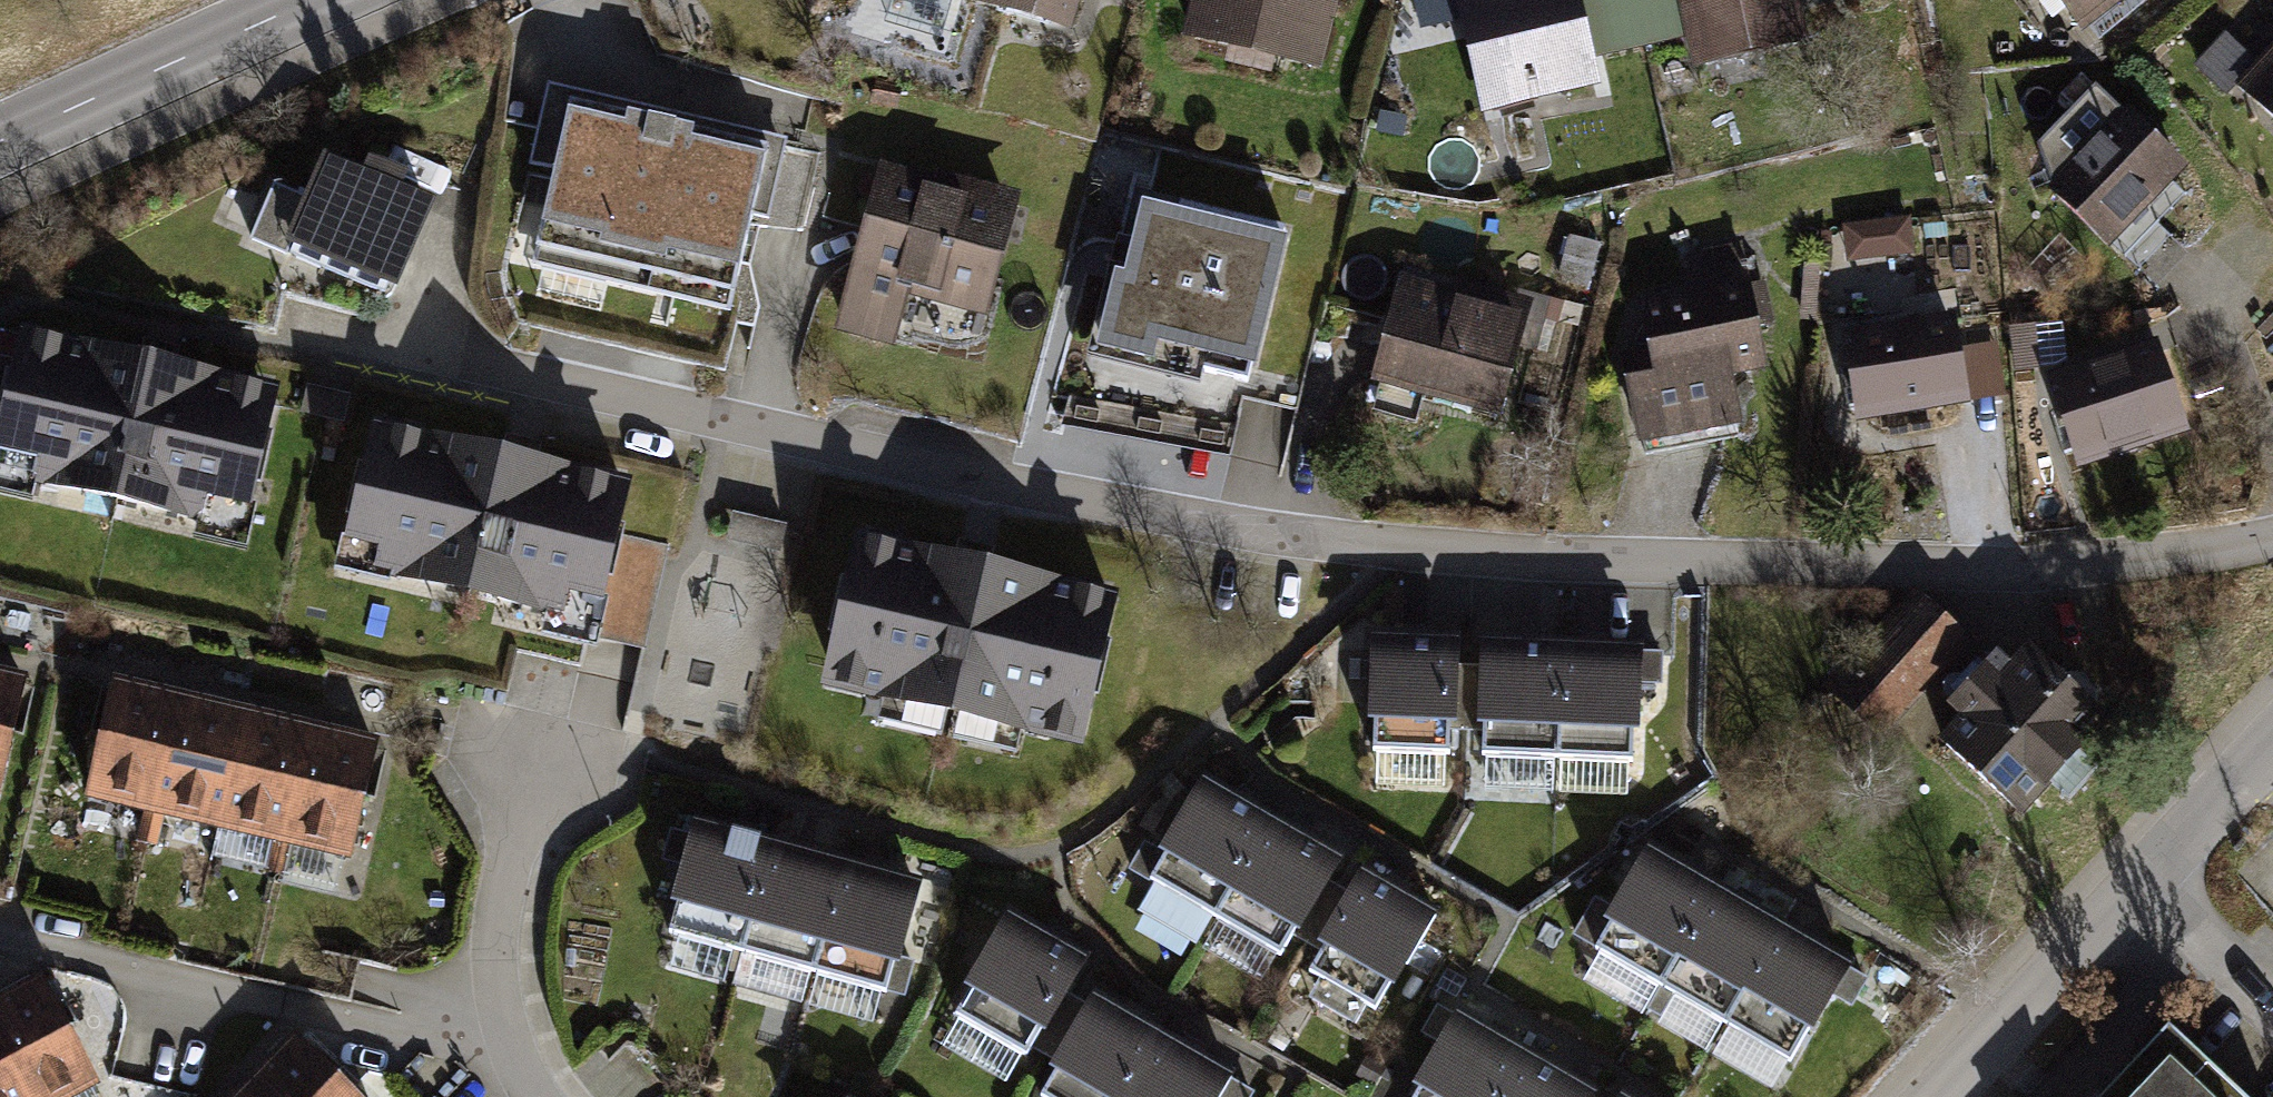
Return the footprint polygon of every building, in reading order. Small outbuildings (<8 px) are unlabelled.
[(1074,29),(1081,0),(963,0),(1074,29)] [(1175,37),(1316,74),(1336,0),(1185,0),(1175,37)] [(1479,118),(1597,92),(1590,62),(1577,0),(1452,0),(1479,118)] [(1590,62),(1683,41),(1674,0),(1577,0),(1590,62)] [(1683,41),(1690,73),(1807,47),(1796,0),(1674,0),(1683,41)] [(2077,33),(2119,2),(2118,0),(2052,0),(2077,33)] [(2232,82),(2272,120),(2272,38),(2232,82)] [(772,147),(555,96),(520,243),(737,294),(772,147)] [(2184,171),(2124,114),(2049,191),(2109,249),(2184,171)] [(425,183),(315,141),(278,237),(389,278),(425,183)] [(1012,194),(872,162),(834,329),(896,343),(909,288),(986,306),(1012,194)] [(1262,252),(1133,221),(1104,341),(1232,372),(1262,252)] [(1651,349),(1613,356),(1631,445),(1736,424),(1728,383),(1765,375),(1738,244),(1696,252),(1704,289),(1642,302),(1651,349)] [(1398,269),(1368,383),(1500,418),(1530,303),(1398,269)] [(1951,310),(1837,331),(1855,422),(1968,401),(1951,310)] [(14,321),(0,387),(0,475),(249,527),(281,377),(14,321)] [(2159,347),(2045,382),(2070,464),(2184,429),(2159,347)] [(628,474),(367,417),(334,565),(595,622),(628,474)] [(687,558),(674,614),(734,628),(746,580),(779,588),(794,525),(734,510),(720,567),(687,558)] [(1112,590),(855,533),(821,686),(1078,743),(1112,590)] [(1970,640),(1901,582),(1815,683),(1885,741),(1970,640)] [(1450,632),(1364,631),(1363,749),(1448,751),(1450,632)] [(1553,759),(1558,639),(1479,636),(1475,757),(1553,759)] [(2103,704),(2024,638),(2008,656),(1996,646),(1947,705),(1960,716),(1941,739),(2019,804),(2103,704)] [(1631,762),(1635,642),(1558,639),(1553,759),(1631,762)] [(20,675),(0,670),(0,759),(20,675)] [(147,815),(175,694),(109,678),(80,799),(147,815)] [(213,831),(242,709),(175,694),(147,815),(213,831)] [(279,846),(308,725),(242,709),(213,831),(279,846)] [(345,862),(374,740),(308,725),(279,846),(345,862)] [(1270,814),(1198,773),(1137,878),(1209,919),(1270,814)] [(1341,855),(1270,814),(1209,919),(1281,960),(1341,855)] [(769,842),(693,822),(662,940),(738,960),(769,842)] [(1655,985),(1717,876),(1649,838),(1587,947),(1655,985)] [(845,862),(769,842),(738,960),(814,980),(845,862)] [(921,882),(845,862),(814,980),(890,1000),(921,882)] [(1433,908),(1358,864),(1298,966),(1372,1010),(1433,908)] [(1724,1023),(1785,914),(1717,876),(1655,985),(1724,1023)] [(1084,957),(1007,912),(947,1017),(1024,1061),(1084,957)] [(1792,1062),(1854,953),(1785,914),(1724,1023),(1792,1062)] [(39,975),(0,995),(0,1048),(26,1096),(72,1096),(97,1084),(39,975)] [(1094,992),(1035,1096),(1037,1096),(1125,1096),(1163,1031),(1094,992)] [(1528,1043),(1458,1005),(1406,1096),(1498,1096),(1528,1043)] [(2165,1014),(2090,1096),(2257,1096),(2165,1014)] [(244,1080),(262,1096),(360,1096),(291,1031),(244,1080)] [(1163,1031),(1125,1096),(1217,1096),(1232,1071),(1163,1031)] [(1597,1082),(1528,1043),(1498,1096),(1589,1096),(1597,1082)] [(0,1048),(0,1096),(26,1096),(0,1048)] [(227,1096),(262,1096),(244,1080),(227,1096)]
